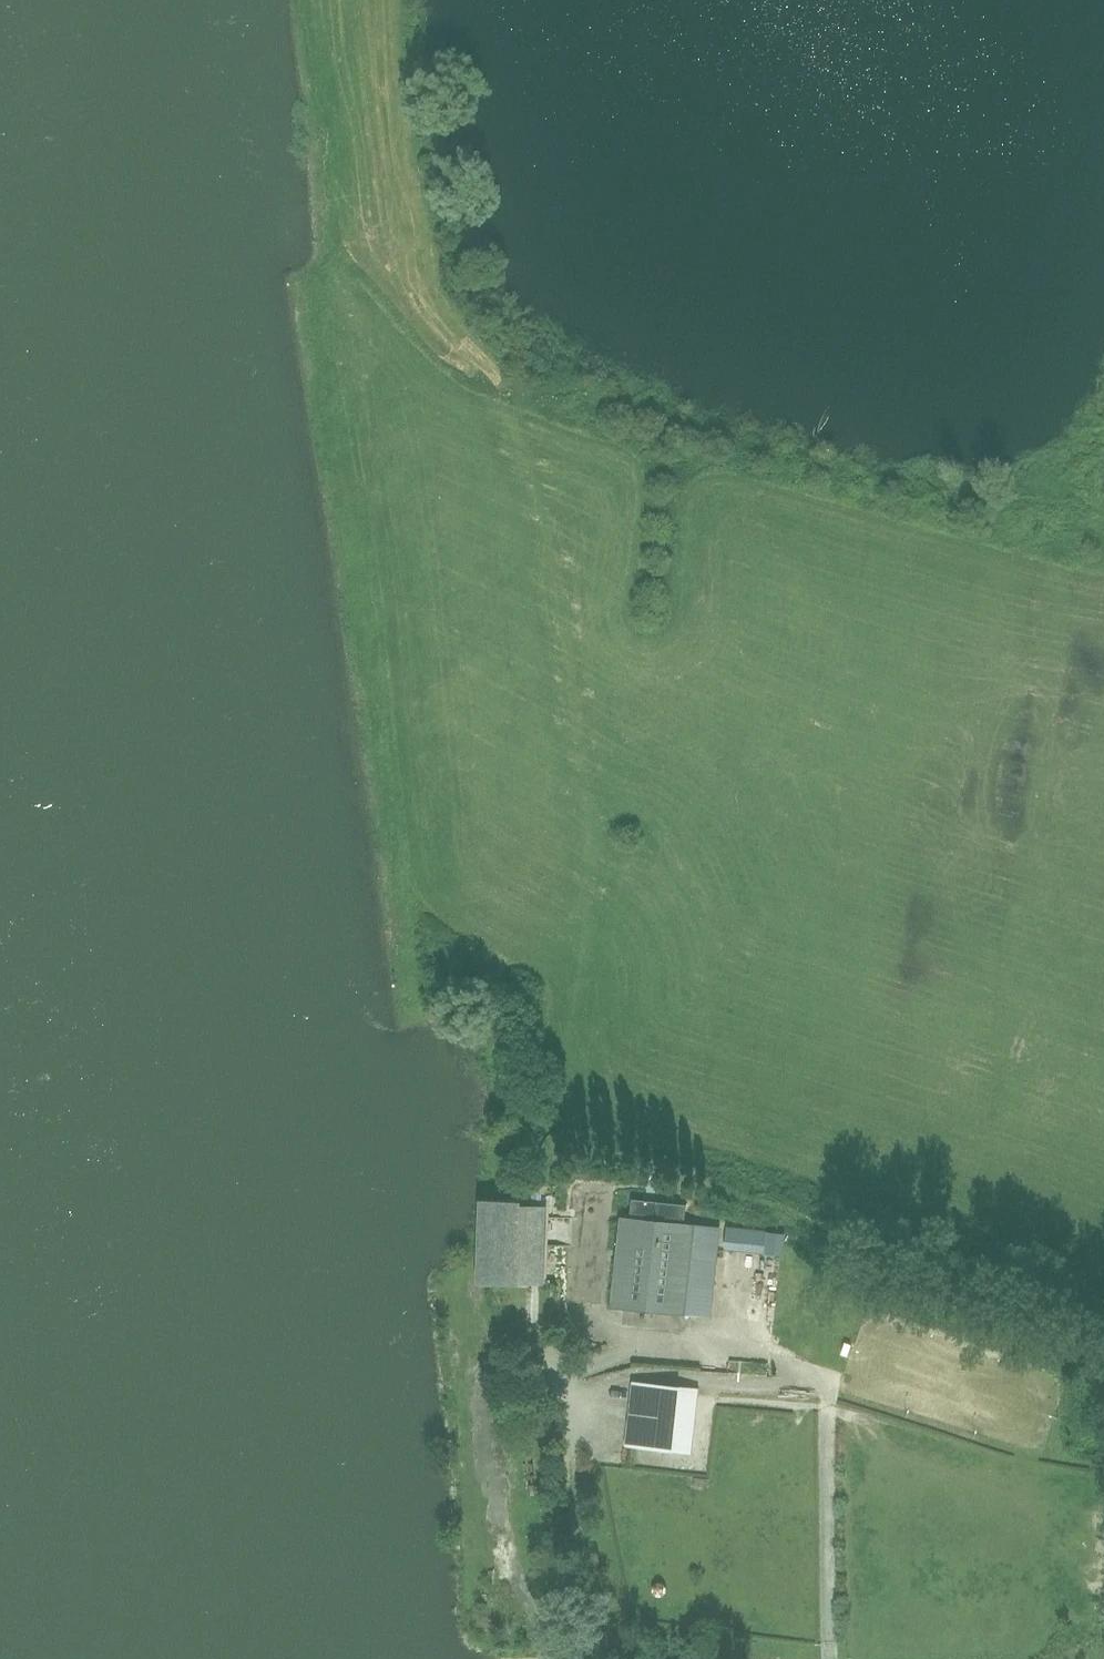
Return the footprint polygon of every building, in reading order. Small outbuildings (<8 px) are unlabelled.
[(573,1212),(600,1211),(599,1195),(573,1196),(573,1212)] [(634,1199),(633,1212),(685,1217),(687,1204),(634,1199)] [(542,1262),(545,1208),(520,1207),(520,1203),(505,1202),(505,1207),(496,1206),(492,1266),(515,1268),(515,1280),(533,1281),(534,1262),(542,1262)] [(621,1218),(612,1306),(685,1314),(707,1316),(710,1289),(688,1286),(694,1226),(621,1218)] [(770,1233),(768,1253),(782,1254),(784,1235),(770,1233)] [(548,1250),(548,1284),(561,1284),(561,1250),(548,1250)] [(691,1448),(698,1393),(647,1388),(641,1443),(691,1448)] [(610,1451),(590,1452),(590,1464),(611,1462),(610,1451)]
